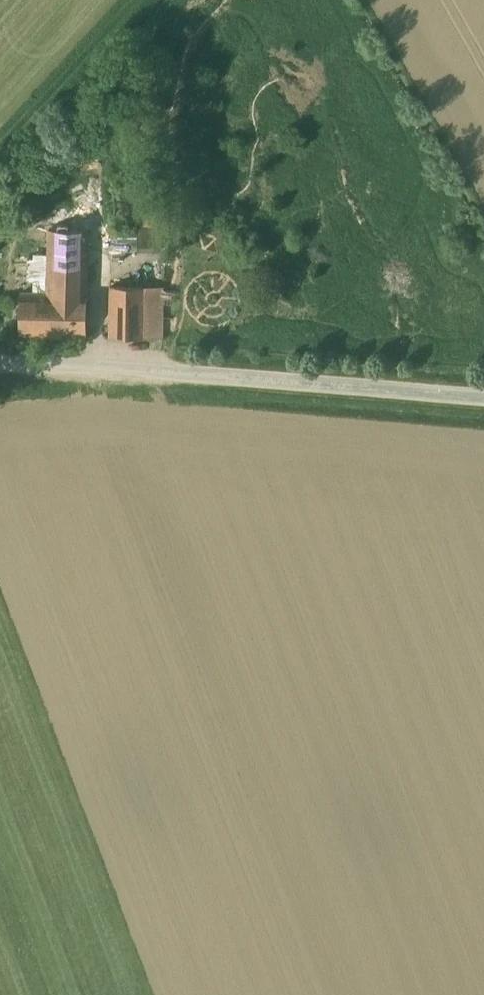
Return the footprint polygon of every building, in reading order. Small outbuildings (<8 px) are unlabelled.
[(88,290),(90,229),(48,229),(47,254),(34,253),(34,258),(28,258),(27,279),(34,279),(34,291),(22,292),(21,335),(87,336),(88,290)] [(164,337),(165,287),(111,286),(109,337),(164,337)]
